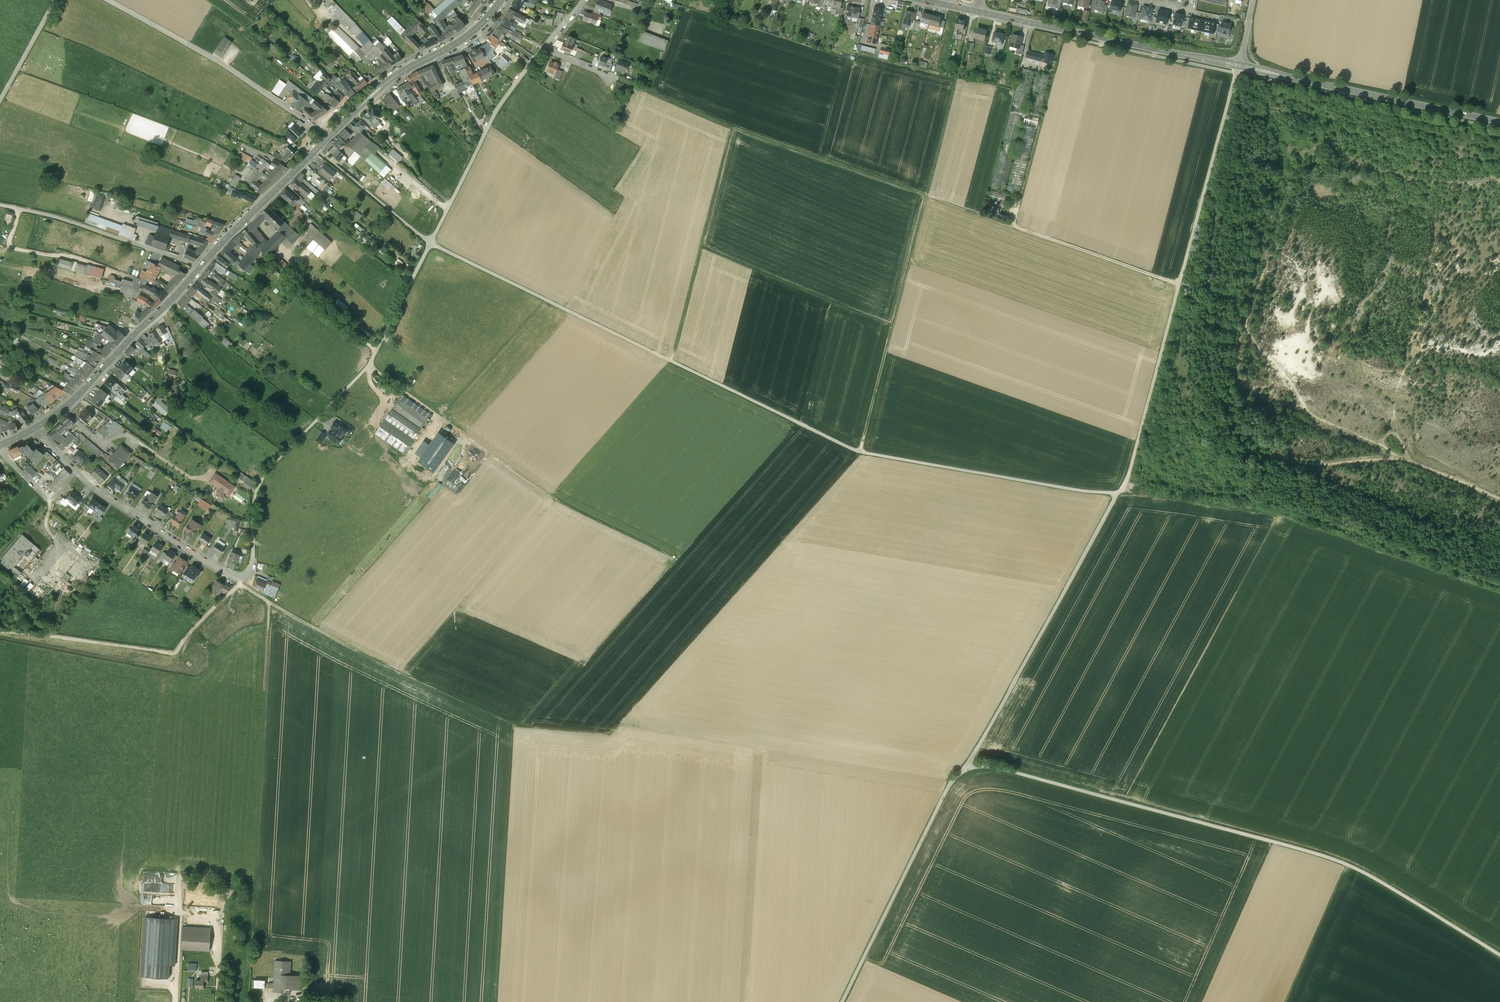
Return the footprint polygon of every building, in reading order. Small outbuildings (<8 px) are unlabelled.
[(331,9),(336,4),(332,0),(327,6),(331,9)] [(429,16),(430,17),(435,23),(436,24),(439,21),(447,14),(453,9),(460,4),(457,0),(447,0),(434,12),(429,16)] [(470,3),(467,0),(466,0),(461,6),(471,19),(477,12),(477,13),(478,11),(482,6),(485,3),(481,0),(472,0),(470,3)] [(516,0),(514,0),(511,6),(516,9),(519,10),(521,7),(522,5),(522,3),(516,0)] [(595,9),(595,10),(601,12),(608,14),(612,5),(599,0),(595,9)] [(832,7),(839,9),(840,7),(841,0),(833,0),(832,7)] [(1103,11),(1105,5),(1106,0),(1096,0),(1094,7),(1094,9),(1103,11)] [(1110,9),(1120,12),(1121,7),(1122,2),(1112,0),(1110,9)] [(1137,5),(1128,3),(1125,15),(1135,17),(1136,12),(1137,5)] [(384,54),(377,47),(377,48),(375,46),(374,45),(372,43),(370,40),(354,22),(336,4),(329,11),(349,31),(350,30),(364,46),(368,51),(371,47),(377,56),(379,58),(383,55),(384,54)] [(434,12),(427,5),(423,9),(429,16),(434,12)] [(856,7),(847,6),(846,11),(847,11),(846,15),(858,18),(859,13),(860,9),(856,8),(856,7)] [(1143,6),(1140,19),(1148,21),(1151,21),(1152,15),(1154,8),(1143,6)] [(883,9),(874,7),(871,24),(880,26),(883,9)] [(453,9),(447,14),(451,19),(457,14),(453,9)] [(516,12),(509,9),(505,16),(510,19),(511,17),(513,18),(516,12)] [(1157,22),(1166,24),(1167,19),(1169,12),(1159,9),(1157,18),(1157,22)] [(527,18),(516,12),(513,18),(513,19),(518,22),(519,22),(521,23),(523,24),(527,18)] [(600,15),(593,12),(592,15),(597,17),(597,19),(600,20),(602,15),(600,15)] [(911,13),(906,12),(903,23),(910,24),(911,20),(912,16),(912,15),(910,14),(911,13)] [(592,15),(586,13),(583,20),(586,22),(587,22),(589,23),(590,23),(594,25),(597,19),(597,17),(592,15)] [(931,15),(923,13),(920,22),(929,25),(931,15)] [(1173,25),(1181,26),(1182,21),(1184,15),(1176,13),(1173,25)] [(465,26),(457,14),(451,19),(454,23),(450,26),(455,34),(465,26)] [(938,17),(931,15),(929,25),(939,27),(940,21),(941,19),(937,18),(938,17)] [(505,16),(500,24),(509,28),(512,22),(509,21),(510,19),(505,16)] [(1203,21),(1190,18),(1188,27),(1188,29),(1201,31),(1203,21)] [(423,25),(418,19),(407,30),(405,32),(401,36),(405,40),(406,40),(409,37),(410,37),(418,29),(423,25)] [(965,21),(957,19),(955,28),(957,29),(963,30),(965,21)] [(920,22),(915,20),(912,30),(918,31),(919,26),(920,22)] [(400,27),(395,21),(391,25),(401,36),(405,32),(400,27)] [(450,26),(447,28),(439,21),(436,24),(443,32),(445,34),(445,35),(447,38),(452,35),(455,34),(450,26)] [(1201,31),(1213,34),(1214,32),(1215,24),(1216,23),(1203,21),(1201,31)] [(1221,25),(1220,32),(1229,34),(1230,27),(1231,24),(1222,22),(1221,25)] [(880,26),(871,24),(867,42),(876,44),(880,26)] [(360,49),(336,25),(327,34),(347,54),(355,59),(363,51),(360,49)] [(428,31),(423,25),(418,29),(423,35),(424,34),(428,31)] [(441,34),(440,35),(431,25),(428,28),(434,36),(440,43),(447,38),(445,35),(445,34),(442,36),(441,34)] [(508,29),(500,25),(497,30),(504,35),(506,33),(508,29)] [(987,31),(977,28),(975,34),(974,33),(973,37),(984,40),(987,31)] [(504,35),(497,30),(493,35),(501,41),(503,37),(504,35)] [(661,41),(659,48),(666,51),(670,40),(642,30),(641,33),(661,41)] [(523,36),(512,31),(510,35),(512,36),(510,39),(519,43),(523,36)] [(1004,35),(994,32),(992,43),(996,44),(996,45),(1002,46),(1004,35)] [(661,41),(641,33),(638,41),(659,48),(661,41)] [(501,41),(493,35),(488,42),(496,48),(499,43),(500,41),(501,41)] [(1022,37),(1013,35),(1012,39),(1009,41),(1011,43),(1010,46),(1017,48),(1019,48),(1020,45),(1022,37)] [(575,39),(568,36),(567,39),(566,39),(566,40),(566,41),(565,43),(572,46),(575,39)] [(224,37),(214,53),(221,58),(232,42),(224,37)] [(387,37),(385,38),(384,40),(385,40),(381,44),(385,49),(385,48),(392,42),(387,37)] [(420,47),(414,40),(410,37),(409,37),(406,40),(407,42),(408,41),(412,46),(418,52),(426,48),(424,45),(423,44),(420,47)] [(434,37),(428,41),(425,44),(424,45),(426,48),(438,43),(434,37)] [(274,50),(276,47),(269,42),(267,46),(274,50)] [(396,54),(393,57),(391,54),(385,48),(385,49),(381,44),(379,42),(375,46),(377,48),(377,47),(384,54),(383,55),(385,57),(386,57),(389,61),(390,61),(389,62),(392,66),(402,60),(399,56),(398,56),(397,56),(396,54)] [(487,43),(479,48),(486,56),(490,61),(496,56),(494,52),(495,50),(496,48),(488,42),(487,43)] [(565,43),(564,43),(561,49),(570,53),(571,50),(571,49),(572,46),(565,43)] [(1020,45),(1019,48),(1017,48),(1016,53),(1022,55),(1024,46),(1020,45)] [(368,51),(365,53),(363,51),(355,59),(358,62),(360,60),(361,59),(362,60),(365,63),(367,65),(369,63),(370,62),(377,56),(371,47),(368,51)] [(479,48),(469,53),(475,62),(486,56),(479,48)] [(1044,56),(1027,51),(1026,57),(1051,64),(1053,55),(1045,53),(1044,56)] [(383,55),(379,58),(383,63),(380,66),(376,68),(378,70),(381,73),(392,66),(389,62),(389,61),(387,58),(386,59),(385,57),(383,55)] [(459,56),(452,59),(454,67),(459,65),(462,64),(459,56)] [(607,58),(602,56),(601,59),(599,62),(598,65),(603,67),(605,61),(607,58)] [(502,69),(508,62),(501,57),(495,64),(502,69)] [(451,59),(446,60),(447,65),(450,72),(455,69),(451,59)] [(628,63),(620,60),(616,69),(624,73),(628,63)] [(555,62),(554,63),(551,62),(547,71),(555,75),(557,69),(559,66),(557,65),(558,63),(555,62)] [(470,67),(467,67),(466,63),(462,64),(462,66),(463,69),(466,68),(467,71),(471,70),(470,67)] [(433,65),(417,72),(419,78),(423,86),(426,84),(427,84),(426,83),(422,76),(426,74),(430,72),(432,76),(433,78),(435,82),(440,79),(433,65)] [(990,187),(1020,195),(1052,73),(1022,65),(1015,93),(990,187)] [(490,66),(477,73),(481,80),(481,81),(488,77),(489,78),(493,76),(492,74),(494,74),(490,66)] [(467,71),(466,68),(463,69),(460,70),(463,81),(462,82),(465,87),(472,84),(469,77),(468,75),(467,71)] [(563,72),(557,69),(555,75),(554,77),(560,80),(563,72)] [(372,72),(367,77),(365,75),(362,77),(367,83),(376,77),(373,74),(372,72)] [(417,72),(411,76),(406,79),(409,82),(412,87),(413,89),(417,86),(414,80),(419,78),(417,72)] [(361,76),(358,79),(352,73),(351,73),(348,76),(356,85),(360,89),(367,83),(362,77),(361,76)] [(472,75),(469,77),(472,84),(481,80),(477,73),(472,75)] [(330,79),(324,74),(321,77),(323,80),(320,83),(323,86),(326,88),(332,81),(330,79)] [(433,78),(426,83),(427,84),(426,84),(427,87),(435,82),(433,78)] [(343,79),(337,85),(340,89),(346,83),(343,79)] [(435,82),(427,87),(431,92),(434,90),(443,85),(440,79),(435,82)] [(286,85),(279,80),(274,88),(275,88),(272,92),(278,96),(284,87),(291,93),(293,90),(286,85)] [(315,100),(289,81),(286,85),(293,90),(307,101),(311,105),(315,100)] [(317,81),(310,90),(317,94),(323,86),(320,83),(317,81)] [(462,82),(454,86),(459,93),(466,90),(465,87),(462,82)] [(346,83),(340,89),(345,94),(347,92),(351,88),(346,83)] [(405,84),(396,89),(399,95),(402,99),(405,98),(401,91),(407,88),(405,84)] [(407,88),(401,91),(405,98),(405,97),(407,96),(410,94),(408,91),(408,90),(409,89),(406,84),(405,84),(407,88)] [(348,93),(346,95),(349,98),(357,92),(353,88),(352,89),(348,93)] [(307,101),(293,90),(291,93),(285,101),(299,112),(307,101)] [(456,90),(451,93),(454,98),(459,95),(456,90)] [(344,97),(337,91),(334,95),(336,96),(341,101),(344,97)] [(395,100),(390,94),(382,101),(391,112),(399,105),(395,100)] [(411,94),(410,94),(407,96),(413,104),(417,101),(411,94)] [(336,96),(335,98),(333,96),(332,98),(329,96),(325,100),(334,108),(341,101),(336,96)] [(422,98),(420,96),(416,98),(421,104),(424,101),(422,98)] [(328,111),(315,100),(311,105),(317,110),(315,113),(320,117),(328,111)] [(307,101),(303,107),(305,109),(307,110),(311,105),(307,101)] [(315,113),(313,116),(307,110),(305,109),(302,111),(304,113),(313,122),(320,117),(315,113)] [(369,112),(366,115),(363,118),(371,126),(377,121),(380,118),(380,117),(380,115),(378,114),(376,114),(372,110),(369,112)] [(371,126),(363,118),(361,120),(366,126),(368,129),(370,127),(372,129),(373,128),(371,126)] [(304,124),(299,120),(295,124),(299,129),(304,124)] [(361,120),(353,127),(359,132),(366,126),(361,120)] [(295,124),(285,134),(293,142),(303,132),(299,129),(295,124)] [(353,127),(350,124),(348,126),(352,130),(356,133),(358,134),(359,132),(353,127)] [(345,129),(338,136),(344,141),(351,135),(349,133),(345,129)] [(364,136),(359,132),(358,134),(350,144),(348,146),(360,156),(365,161),(372,153),(376,149),(378,151),(380,148),(374,144),(371,142),(367,138),(364,136)] [(344,141),(338,136),(331,142),(338,150),(346,144),(344,142),(344,141)] [(331,142),(325,148),(333,156),(338,150),(331,142)] [(286,152),(282,157),(283,158),(282,159),(286,163),(294,154),(289,149),(286,152)] [(338,150),(333,156),(339,162),(341,158),(342,157),(344,155),(338,150)] [(402,158),(393,150),(389,155),(398,163),(402,158)] [(252,158),(239,151),(236,156),(249,163),(251,160),(252,158)] [(355,151),(348,160),(348,162),(352,166),(360,156),(355,151)] [(279,154),(275,152),(273,157),(281,161),(282,159),(283,158),(282,157),(278,155),(279,154)] [(372,153),(365,161),(378,173),(386,165),(372,153)] [(322,159),(318,156),(313,160),(318,164),(322,159)] [(262,159),(258,165),(255,168),(259,170),(261,172),(269,164),(266,162),(262,159)] [(258,165),(251,160),(249,163),(252,165),(253,166),(255,168),(258,165)] [(276,168),(267,177),(269,179),(274,183),(289,169),(288,169),(280,164),(273,160),(271,165),(276,168)] [(335,173),(326,165),(319,172),(329,180),(335,173)] [(255,168),(253,166),(245,178),(246,181),(248,183),(256,189),(259,186),(256,182),(255,182),(256,181),(260,175),(261,176),(263,174),(259,170),(255,168)] [(241,174),(235,170),(229,167),(227,170),(235,175),(240,178),(240,177),(241,174)] [(301,173),(296,178),(301,183),(303,180),(302,178),(304,176),(304,175),(301,173)] [(235,175),(229,184),(235,188),(238,189),(238,188),(242,189),(243,185),(237,182),(240,178),(240,177),(240,178),(235,175)] [(312,183),(304,176),(302,178),(303,180),(301,183),(300,183),(302,184),(311,192),(313,193),(315,190),(316,188),(312,184),(312,183)] [(300,183),(295,178),(290,184),(288,186),(291,189),(293,187),(296,190),(297,188),(302,184),(300,183)] [(261,187),(259,186),(256,189),(258,191),(262,194),(274,183),(269,179),(261,187)] [(311,192),(302,184),(297,188),(302,192),(301,194),(303,196),(304,194),(307,197),(311,200),(313,198),(315,196),(313,194),(311,192)] [(297,200),(285,189),(280,195),(292,206),(295,203),(297,200)] [(1018,197),(990,190),(987,200),(1016,207),(1018,197)] [(257,199),(246,194),(244,199),(253,203),(257,199)] [(322,202),(315,196),(313,198),(320,204),(322,202)] [(999,209),(986,205),(985,210),(998,214),(999,209)] [(268,207),(261,214),(265,218),(277,230),(284,223),(271,210),(268,207)] [(297,215),(288,225),(292,229),(304,215),(301,212),(299,211),(297,215)] [(261,214),(252,223),(256,227),(265,218),(261,214)] [(120,230),(87,218),(85,222),(96,227),(96,226),(105,230),(118,235),(120,230)] [(223,225),(208,219),(207,221),(197,218),(196,222),(195,225),(200,227),(202,223),(210,227),(210,226),(213,227),(211,231),(213,233),(213,232),(217,234),(223,225)] [(149,224),(138,220),(137,223),(136,225),(148,229),(149,224)] [(300,237),(284,222),(284,223),(277,230),(278,231),(279,231),(286,238),(282,242),(288,249),(300,237)] [(252,223),(248,228),(251,232),(255,229),(256,228),(256,227),(252,223)] [(320,232),(311,224),(305,231),(308,234),(304,239),(310,244),(306,247),(318,258),(332,243),(320,232)] [(135,231),(121,226),(120,230),(118,235),(131,239),(134,234),(135,231)] [(172,230),(158,226),(156,231),(154,237),(151,246),(165,251),(166,247),(170,237),(172,230)] [(248,228),(237,236),(240,240),(244,236),(245,236),(250,242),(256,238),(251,232),(248,228)] [(256,229),(255,229),(251,232),(256,238),(261,243),(264,240),(264,239),(256,229)] [(191,236),(172,230),(170,237),(189,243),(189,241),(191,236)] [(211,231),(207,230),(205,234),(209,236),(207,239),(205,241),(209,243),(211,244),(217,234),(213,232),(213,233),(211,231)] [(267,243),(260,250),(261,251),(268,256),(272,252),(281,243),(282,242),(286,238),(279,231),(278,231),(267,243)] [(154,237),(148,235),(145,244),(151,246),(154,237)] [(237,236),(232,241),(235,244),(244,250),(245,251),(246,252),(248,250),(238,242),(240,240),(237,236)] [(371,242),(363,236),(362,238),(361,239),(365,243),(368,246),(371,242)] [(256,238),(250,242),(252,244),(248,250),(246,252),(248,253),(254,259),(261,251),(260,250),(257,248),(261,243),(256,238)] [(201,245),(195,253),(199,255),(209,243),(205,241),(204,241),(202,240),(198,239),(196,243),(201,245)] [(264,240),(261,243),(257,248),(260,250),(267,243),(264,239),(264,240)] [(237,260),(228,252),(235,244),(232,241),(227,246),(220,253),(231,263),(234,265),(233,265),(236,267),(238,265),(240,263),(237,261),(237,260)] [(195,253),(187,250),(183,257),(194,262),(199,255),(195,253)] [(254,259),(248,253),(246,252),(245,251),(243,253),(246,255),(240,263),(238,265),(249,274),(254,268),(250,264),(254,259)] [(284,262),(272,252),(268,256),(287,272),(290,268),(284,262)] [(227,264),(217,256),(214,260),(227,269),(231,263),(229,261),(227,264)] [(174,264),(161,258),(157,266),(157,267),(161,268),(164,270),(173,274),(175,270),(171,268),(172,266),(173,267),(174,264)] [(73,263),(60,259),(58,266),(70,270),(73,263)] [(152,263),(146,260),(143,266),(149,269),(152,263)] [(213,261),(209,265),(210,265),(207,268),(211,271),(213,267),(218,271),(224,273),(225,274),(227,270),(213,261)] [(86,266),(73,262),(73,263),(70,270),(90,276),(93,266),(86,264),(86,266)] [(147,273),(144,279),(147,280),(152,283),(155,285),(157,282),(157,281),(155,280),(159,271),(161,268),(157,267),(157,266),(152,263),(149,269),(147,273)] [(180,267),(174,264),(173,267),(172,266),(171,268),(175,270),(173,274),(176,276),(175,277),(176,277),(173,281),(178,284),(185,274),(178,271),(180,267)] [(103,269),(93,266),(90,276),(100,279),(103,269)] [(207,268),(201,275),(206,278),(209,274),(209,273),(211,271),(207,268)] [(232,273),(227,270),(225,274),(234,279),(236,275),(232,273)] [(215,274),(211,271),(209,273),(209,274),(206,278),(207,279),(209,281),(212,278),(218,282),(221,278),(215,274)] [(142,279),(132,276),(128,274),(128,276),(128,277),(131,278),(134,279),(133,283),(122,279),(122,282),(114,280),(114,279),(114,277),(110,275),(108,281),(122,285),(140,291),(142,291),(143,290),(152,295),(153,294),(156,291),(152,287),(151,289),(145,286),(147,280),(144,279),(142,279)] [(201,275),(197,280),(202,284),(206,287),(205,289),(207,290),(211,293),(215,296),(215,297),(215,296),(220,289),(216,286),(209,281),(207,279),(206,278),(201,275)] [(227,283),(221,278),(218,282),(216,286),(220,289),(222,290),(227,283)] [(197,280),(191,287),(197,291),(200,294),(202,296),(206,299),(208,301),(211,298),(209,296),(208,297),(208,296),(207,295),(205,293),(199,288),(200,287),(202,284),(197,280)] [(170,283),(167,286),(166,286),(164,288),(166,291),(169,294),(178,284),(173,281),(171,284),(170,283)] [(140,291),(122,285),(120,292),(119,292),(120,292),(119,295),(125,297),(131,298),(131,297),(137,300),(139,296),(140,291)] [(323,295),(330,288),(326,285),(320,292),(323,295)] [(191,287),(185,295),(190,299),(193,296),(194,294),(197,291),(191,287)] [(164,293),(162,292),(160,294),(156,291),(153,294),(162,301),(169,294),(166,291),(164,293)] [(156,300),(153,304),(151,303),(147,300),(144,305),(152,310),(153,311),(162,301),(153,294),(152,295),(155,299),(156,300)] [(185,295),(177,303),(182,309),(185,306),(191,299),(190,299),(185,295)] [(147,300),(139,296),(137,300),(143,305),(144,305),(147,300)] [(221,300),(215,296),(215,297),(215,296),(213,300),(218,305),(221,300)] [(144,305),(131,298),(129,301),(142,308),(144,305)] [(152,310),(144,305),(142,308),(140,311),(138,313),(138,312),(135,311),(134,314),(135,315),(132,318),(138,324),(139,324),(152,310)] [(189,309),(185,306),(182,309),(189,316),(193,311),(190,308),(189,309)] [(195,312),(193,311),(189,316),(191,317),(191,318),(198,323),(201,320),(202,318),(195,312)] [(83,322),(79,321),(77,327),(83,329),(93,331),(94,328),(93,328),(82,325),(83,322)] [(184,327),(179,321),(174,325),(179,331),(184,327)] [(107,327),(96,324),(94,328),(93,331),(97,333),(99,333),(101,334),(107,327)] [(162,325),(155,329),(156,331),(160,337),(166,333),(164,329),(162,325)] [(112,328),(110,327),(108,328),(107,327),(101,334),(104,336),(108,340),(110,342),(116,346),(116,347),(125,337),(120,332),(113,327),(112,328)] [(156,331),(149,335),(150,336),(152,340),(155,344),(156,344),(158,343),(158,341),(161,339),(160,337),(156,331)] [(101,334),(99,333),(97,337),(94,342),(98,345),(103,337),(104,336),(101,334)] [(166,333),(160,337),(161,339),(163,342),(169,338),(168,337),(166,333)] [(231,343),(222,335),(219,339),(218,340),(227,348),(231,343)] [(91,339),(88,341),(85,346),(86,347),(90,349),(93,343),(94,343),(91,339)] [(143,343),(140,340),(139,340),(140,340),(136,343),(139,346),(142,349),(145,346),(143,343)] [(107,345),(105,348),(110,352),(116,346),(110,342),(107,345)] [(139,346),(136,343),(134,345),(138,349),(137,351),(139,352),(139,353),(144,356),(145,353),(146,352),(146,353),(146,352),(143,350),(142,349),(139,346)] [(105,348),(104,348),(102,350),(100,348),(99,349),(97,348),(92,345),(90,349),(91,350),(94,352),(95,352),(103,357),(105,358),(110,352),(105,348)] [(132,347),(130,346),(125,351),(124,352),(124,353),(128,356),(131,353),(134,349),(132,347)] [(103,357),(95,352),(93,354),(91,356),(99,362),(103,357)] [(99,362),(91,356),(88,360),(89,361),(87,363),(94,368),(99,362)] [(87,363),(76,358),(75,360),(76,360),(75,361),(76,362),(76,363),(80,365),(83,367),(87,363)] [(133,368),(125,361),(119,367),(126,373),(128,375),(133,368)] [(94,368),(87,363),(83,367),(83,368),(91,374),(95,369),(94,368)] [(126,373),(119,367),(114,373),(120,379),(121,379),(126,373)] [(91,374),(83,368),(79,372),(87,378),(91,374)] [(58,374),(54,372),(51,370),(50,372),(49,373),(50,373),(49,375),(57,380),(60,375),(58,374)] [(73,379),(69,377),(70,374),(67,372),(65,372),(63,376),(64,377),(71,381),(73,379)] [(87,378),(79,372),(77,374),(75,377),(83,382),(87,378)] [(83,382),(75,377),(73,379),(71,381),(79,387),(83,382)] [(116,384),(110,378),(104,384),(111,390),(112,388),(121,396),(124,393),(125,391),(124,390),(120,387),(116,384)] [(12,387),(0,381),(0,383),(3,385),(3,386),(10,390),(16,393),(18,390),(17,389),(12,387)] [(79,387),(71,381),(68,385),(76,390),(79,387)] [(389,386),(382,382),(378,388),(384,392),(389,386)] [(76,390),(68,385),(65,388),(63,391),(66,392),(71,395),(76,390)] [(51,386),(42,392),(44,395),(53,389),(51,386)] [(53,389),(44,395),(49,403),(62,395),(66,392),(63,391),(59,388),(56,387),(53,389)] [(109,396),(101,389),(96,395),(105,402),(109,396)] [(42,391),(40,391),(38,392),(33,396),(34,396),(32,399),(34,400),(36,401),(38,399),(44,395),(42,392),(42,391)] [(66,392),(62,395),(66,401),(71,395),(66,392)] [(44,395),(38,399),(41,404),(43,407),(49,403),(44,395)] [(105,402),(96,395),(91,402),(100,408),(105,402)] [(123,402),(116,397),(114,400),(121,405),(123,402)] [(169,409),(157,398),(152,404),(164,415),(169,409)] [(428,418),(399,398),(391,409),(420,429),(421,429),(422,427),(424,428),(429,422),(427,421),(428,418)] [(38,411),(35,406),(33,402),(33,403),(26,407),(32,416),(36,414),(35,413),(35,412),(38,411)] [(0,407),(0,413),(7,417),(10,412),(0,407)] [(27,419),(21,409),(18,411),(16,409),(12,412),(17,420),(18,420),(19,419),(21,423),(22,424),(25,421),(25,420),(27,419)] [(94,416),(86,409),(83,412),(84,413),(80,417),(87,424),(94,416)] [(420,429),(391,409),(385,419),(414,439),(420,429)] [(109,418),(101,412),(98,414),(103,419),(106,422),(109,418)] [(68,417),(54,429),(56,431),(59,433),(62,436),(68,430),(75,424),(68,417)] [(172,424),(162,417),(156,425),(166,432),(172,424)] [(414,439),(385,419),(375,434),(404,454),(414,439)] [(0,420),(0,424),(3,426),(5,426),(7,431),(10,430),(8,426),(7,423),(0,420)] [(114,436),(122,427),(115,421),(109,428),(107,430),(110,433),(114,436)] [(331,427),(334,429),(331,433),(331,432),(329,433),(328,435),(328,436),(329,437),(328,437),(338,444),(337,443),(340,439),(341,439),(340,438),(344,433),(345,433),(346,432),(346,431),(346,430),(343,427),(335,422),(331,427)] [(13,423),(10,424),(11,425),(8,426),(10,430),(12,435),(18,432),(17,430),(15,425),(15,424),(13,424),(13,423)] [(109,428),(105,424),(99,431),(106,438),(110,433),(107,430),(109,428)] [(352,429),(345,424),(343,427),(346,430),(346,431),(350,433),(352,429)] [(68,430),(62,436),(65,438),(70,433),(68,430)] [(322,432),(316,440),(321,443),(326,435),(322,432)] [(56,435),(53,433),(51,434),(50,433),(46,437),(56,448),(59,451),(60,450),(67,444),(63,440),(63,441),(60,440),(59,439),(56,435)] [(62,436),(59,433),(56,435),(59,439),(60,440),(63,441),(63,440),(67,444),(60,450),(62,452),(73,441),(76,438),(70,433),(65,438),(62,436)] [(88,439),(81,434),(77,438),(82,443),(84,444),(88,439)] [(73,441),(74,441),(75,441),(76,442),(76,443),(66,453),(69,456),(72,453),(76,449),(82,443),(77,438),(76,438),(73,441)] [(101,451),(88,439),(84,444),(97,456),(101,451)] [(27,445),(24,448),(23,447),(18,449),(21,454),(23,454),(37,465),(44,456),(36,449),(34,452),(30,449),(30,448),(27,445)] [(17,446),(15,448),(15,447),(12,449),(10,450),(12,454),(11,454),(12,456),(12,455),(14,458),(21,455),(21,454),(18,449),(17,446)] [(122,446),(109,461),(118,469),(130,454),(122,446)] [(88,459),(79,450),(79,451),(74,455),(73,456),(79,462),(78,463),(82,466),(85,463),(84,462),(88,459)] [(108,477),(97,467),(91,475),(94,478),(95,478),(101,484),(108,477)] [(70,475),(64,470),(59,475),(65,481),(70,475)] [(151,470),(147,477),(153,480),(157,474),(151,470)] [(215,473),(209,482),(215,486),(218,481),(216,479),(219,476),(215,473)] [(65,481),(59,475),(44,493),(50,499),(65,481)] [(235,487),(219,476),(216,479),(218,481),(215,486),(219,488),(217,491),(217,495),(216,495),(216,498),(223,498),(224,493),(224,492),(227,488),(232,491),(235,487)] [(255,482),(248,477),(245,482),(252,487),(255,482)] [(125,485),(116,479),(108,486),(113,491),(115,489),(120,492),(125,485)] [(139,492),(131,487),(128,493),(131,495),(130,497),(135,500),(139,492)] [(81,498),(72,491),(65,500),(63,498),(60,502),(64,505),(67,500),(75,506),(77,503),(81,498)] [(148,498),(146,496),(142,502),(146,504),(145,506),(149,509),(152,504),(157,496),(152,492),(148,498)] [(98,503),(92,499),(87,506),(94,510),(98,503)] [(201,499),(197,506),(206,512),(210,505),(201,499)] [(98,503),(94,510),(100,515),(105,508),(98,503)] [(168,511),(160,506),(154,514),(158,517),(159,515),(163,518),(164,517),(168,511)] [(178,510),(175,515),(183,519),(185,515),(178,510)] [(183,519),(175,515),(171,521),(174,523),(173,524),(178,527),(183,519)] [(199,531),(203,526),(192,519),(189,524),(199,531)] [(197,529),(189,524),(185,530),(189,532),(188,534),(192,536),(197,529)] [(139,530),(133,526),(128,533),(134,537),(136,534),(139,530)] [(151,537),(144,533),(140,540),(147,544),(151,537)] [(211,538),(203,533),(199,539),(203,541),(202,543),(206,545),(211,538)] [(21,534),(0,557),(20,576),(33,561),(36,564),(38,561),(36,558),(41,551),(21,534)] [(159,544),(156,542),(151,549),(158,554),(163,546),(162,546),(163,545),(160,543),(159,544)] [(224,548),(217,543),(213,549),(216,551),(215,553),(220,555),(224,548)] [(171,552),(168,550),(166,553),(165,552),(164,554),(165,555),(163,557),(167,560),(170,562),(175,554),(174,554),(175,553),(172,551),(171,552)] [(163,552),(159,559),(165,563),(167,560),(163,557),(165,555),(164,554),(165,552),(163,552)] [(240,555),(232,552),(228,560),(236,564),(240,555)] [(186,562),(180,558),(175,564),(172,569),(174,570),(179,573),(186,562)] [(57,572),(60,567),(55,563),(51,568),(57,572)] [(191,568),(186,574),(187,574),(194,579),(197,574),(200,570),(192,565),(191,568)] [(267,580),(265,584),(266,584),(265,586),(269,588),(270,585),(274,577),(269,575),(267,580)] [(17,589),(25,595),(34,585),(26,579),(17,589)] [(261,582),(256,580),(253,586),(263,591),(265,586),(266,584),(265,584),(261,582)] [(42,589),(51,588),(50,581),(41,582),(42,589)] [(223,583),(219,581),(219,582),(217,581),(211,591),(218,596),(221,591),(225,594),(232,588),(231,586),(225,583),(224,585),(222,584),(223,583)] [(279,589),(270,585),(269,588),(265,586),(263,591),(262,592),(273,597),(274,596),(276,596),(279,589)] [(221,891),(185,889),(184,906),(189,907),(189,908),(192,908),(192,907),(218,908),(218,905),(220,905),(221,891)] [(177,919),(145,917),(142,977),(169,978),(169,965),(174,966),(177,919)] [(211,928),(201,927),(183,926),(182,939),(181,949),(209,951),(211,928)] [(291,961),(275,960),(273,992),(289,993),(289,989),(300,990),(301,976),(290,975),(291,961)] [(208,975),(201,975),(200,980),(196,980),(195,988),(204,989),(204,982),(208,982),(208,975)] [(265,980),(254,980),(254,987),(264,988),(264,987),(273,988),(274,983),(265,982),(265,980)]
